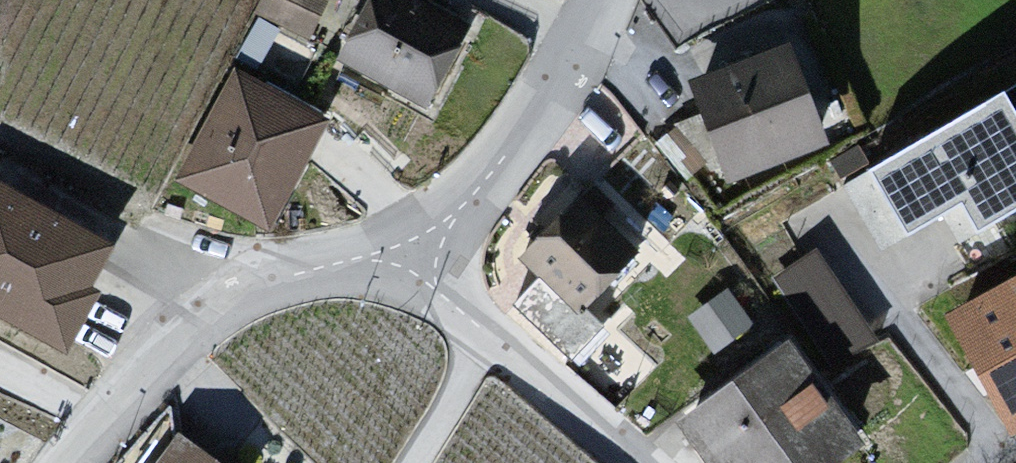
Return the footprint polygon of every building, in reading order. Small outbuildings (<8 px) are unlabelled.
[(250,23),(318,56),(345,0),(261,0),(250,23)] [(404,0),(374,0),(339,70),(434,118),(476,36),(404,0)] [(786,56),(687,92),(721,186),(820,150),(786,56)] [(329,130),(232,80),(176,190),(273,239),(329,130)] [(867,181),(904,243),(957,212),(975,242),(1015,218),(1015,93),(867,181)] [(0,197),(0,324),(62,358),(116,261),(0,197)] [(577,210),(519,269),(580,329),(638,269),(577,210)] [(822,241),(780,267),(838,360),(880,334),(822,241)] [(750,327),(735,289),(697,305),(712,343),(750,327)] [(963,322),(1015,425),(1015,295),(963,322)] [(676,430),(701,462),(853,462),(864,455),(785,350),(676,430)] [(172,448),(162,462),(194,462),(172,448)]
